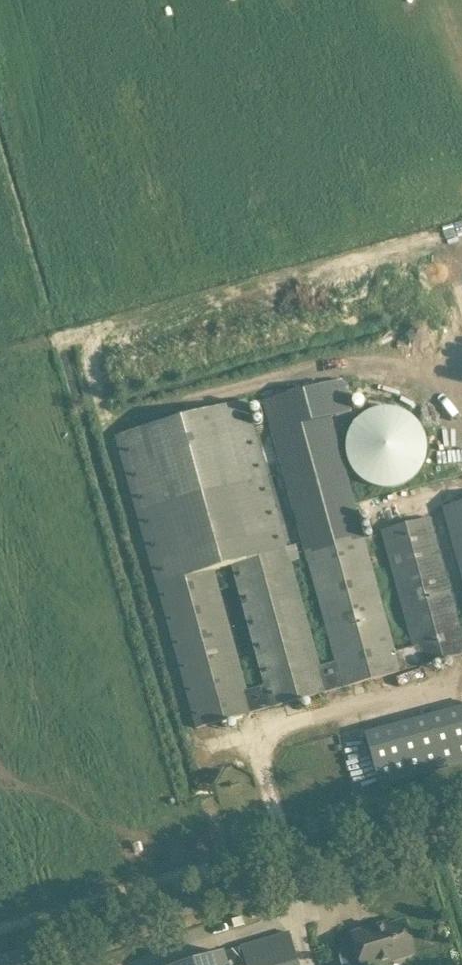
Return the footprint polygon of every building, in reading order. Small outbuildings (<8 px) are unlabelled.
[(188,723),(461,660),(461,643),(433,517),(382,529),(409,647),(391,651),(337,416),(352,413),(344,381),(268,398),(329,663),(318,666),(293,559),(288,560),(252,401),(121,431),(188,723)] [(372,495),(432,469),(403,402),(343,428),(372,495)] [(442,508),(443,511),(456,557),(461,578),(461,502),(442,508)] [(366,734),(374,766),(380,786),(461,763),(461,708),(366,734)] [(365,930),(352,933),(354,939),(350,941),(346,944),(343,948),(342,952),(341,957),(342,961),(343,964),(389,964),(416,957),(405,921),(381,929),(380,925),(365,930)] [(230,951),(232,964),(300,964),(295,952),(289,933),(230,951)]
